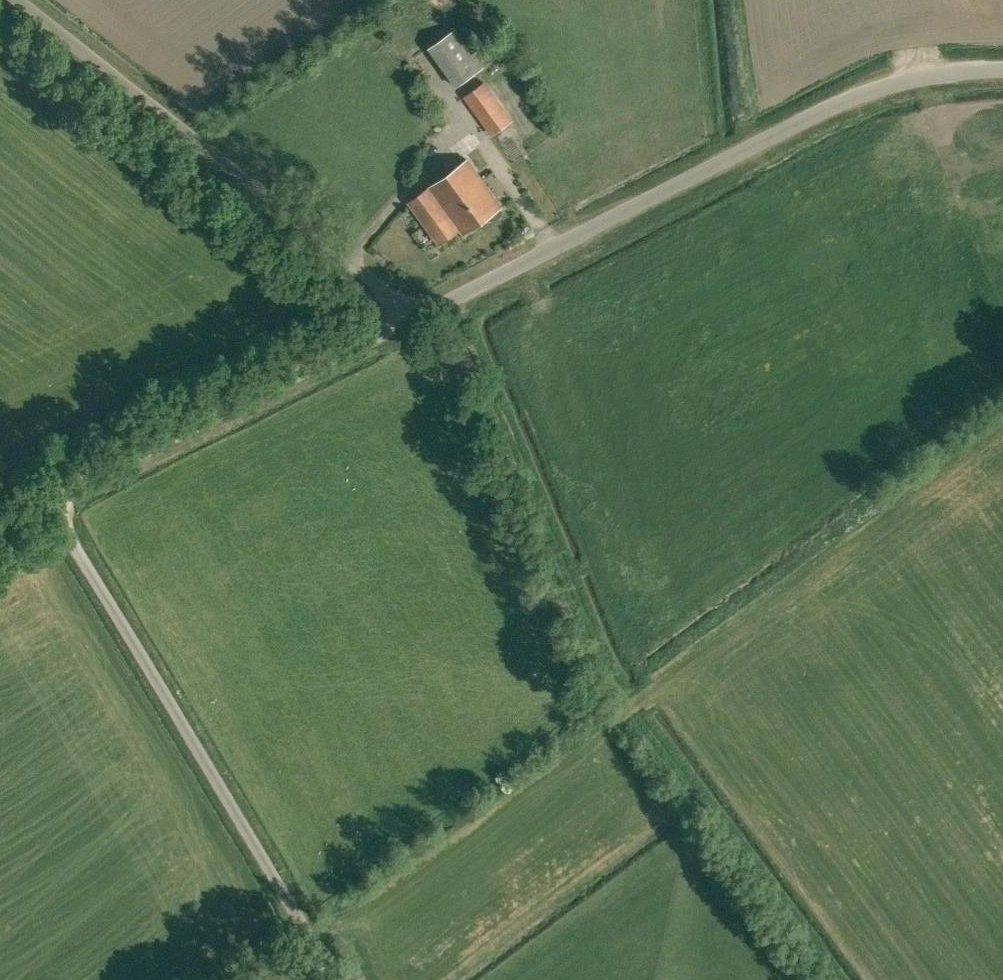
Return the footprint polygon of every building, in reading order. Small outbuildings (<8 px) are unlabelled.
[(483,67),(455,28),(429,46),(457,86),(483,67)] [(492,136),(514,120),(485,81),(464,97),(492,136)] [(463,234),(502,205),(468,159),(409,201),(439,243),(459,228),(463,234)] [(298,958),(293,950),(280,957),(286,966),(298,958)]
